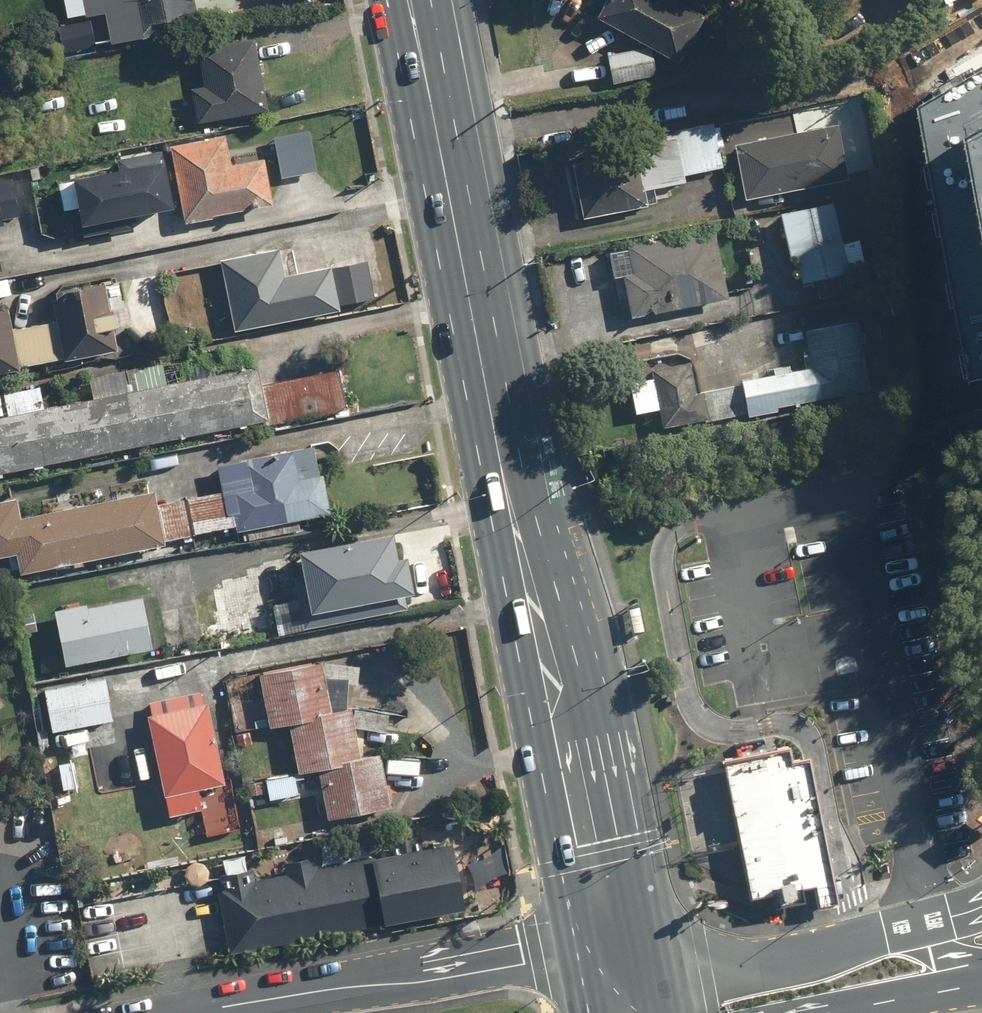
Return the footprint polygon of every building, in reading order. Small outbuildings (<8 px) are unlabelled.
[(81,16),(102,13),(108,44),(192,29),(186,0),(78,0),(81,16)] [(197,20),(232,15),(230,0),(194,0),(197,20)] [(591,18),(674,62),(699,16),(669,0),(601,0),(591,18)] [(849,10),(856,0),(836,0),(849,10)] [(91,48),(86,22),(52,29),(57,55),(91,48)] [(260,110),(248,38),(193,47),(200,86),(188,88),(193,121),(260,110)] [(645,49),(602,57),(607,84),(650,77),(645,49)] [(966,380),(981,377),(981,72),(918,109),(966,380)] [(566,150),(579,217),(651,203),(648,188),(679,182),(678,176),(719,168),(710,122),(566,150)] [(834,128),(732,147),(742,200),(844,181),(834,128)] [(304,129),(269,137),(277,177),(312,169),(304,129)] [(182,221),(265,204),(256,160),(225,166),(220,138),(167,149),(182,221)] [(70,207),(73,225),(165,207),(154,151),(113,159),(115,172),(54,184),(59,209),(70,207)] [(0,182),(0,226),(2,226),(1,220),(18,217),(12,181),(0,182)] [(829,202),(773,215),(783,258),(789,257),(795,286),(808,283),(811,300),(850,291),(829,202)] [(722,297),(709,229),(603,250),(609,278),(619,276),(627,316),(722,297)] [(273,251),(215,261),(227,331),(334,313),(333,307),(370,301),(364,265),(324,272),(323,267),(277,275),(273,251)] [(0,305),(0,373),(113,352),(101,284),(47,294),(53,324),(8,332),(3,304),(0,305)] [(734,386),(739,413),(863,390),(851,323),(800,332),(807,372),(734,386)] [(0,417),(0,473),(263,422),(264,426),(343,410),(336,372),(256,387),(252,366),(162,384),(158,363),(125,369),(130,394),(40,412),(36,390),(2,397),(6,416),(0,417)] [(708,419),(703,391),(692,393),(687,365),(649,372),(650,379),(624,383),(630,414),(654,409),(658,428),(708,419)] [(14,574),(160,547),(158,541),(230,528),(230,531),(324,514),(317,476),(310,478),(305,450),(212,467),(217,494),(151,506),(148,493),(15,517),(11,499),(0,501),(0,559),(11,557),(14,574)] [(383,534),(293,553),(300,588),(292,590),(300,629),(319,625),(317,613),(404,595),(397,560),(389,562),(383,534)] [(48,611),(59,667),(146,649),(135,599),(82,610),(81,604),(48,611)] [(319,666),(256,676),(264,730),(284,727),(292,775),(313,772),(321,821),(379,812),(371,759),(354,761),(346,710),(326,713),(319,666)] [(100,683),(39,692),(49,754),(109,745),(100,683)] [(198,697),(143,706),(162,816),(196,811),(192,790),(213,786),(198,697)] [(805,751),(792,754),(789,742),(723,755),(753,902),(832,886),(805,751)] [(208,861),(225,953),(456,911),(444,846),(312,870),(309,857),(279,862),(282,876),(247,883),(242,855),(208,861)]
